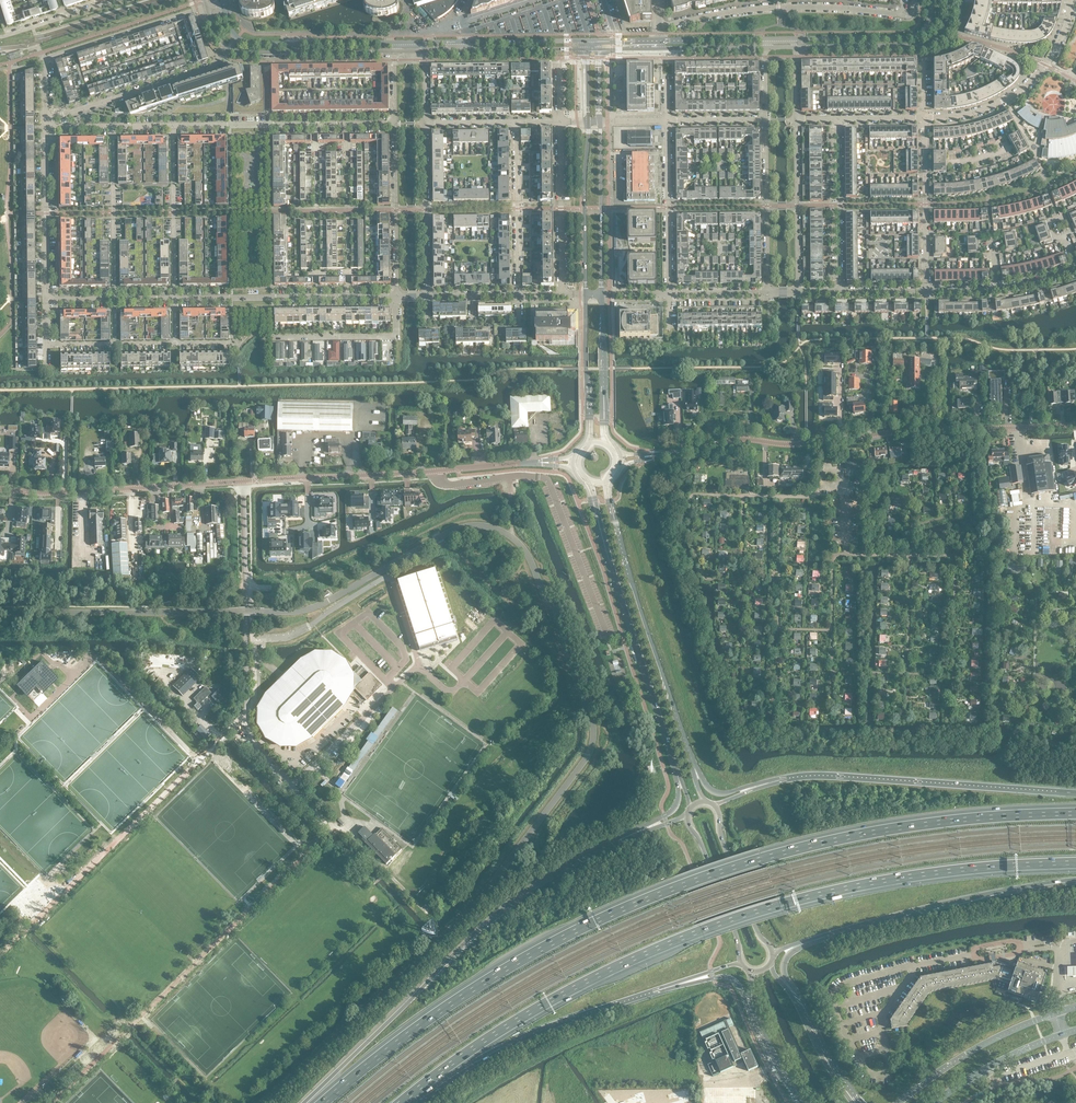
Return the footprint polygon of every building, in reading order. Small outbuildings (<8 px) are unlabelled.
[(273,4),(272,3),(270,2),(268,1),(266,0),(265,0),(265,3),(263,3),(263,1),(263,0),(260,0),(260,1),(258,1),(258,0),(257,0),(257,5),(256,5),(254,0),(250,0),(249,0),(248,1),(247,1),(246,2),(245,2),(244,3),(242,4),(241,5),(241,6),(240,6),(240,7),(240,8),(240,9),(240,10),(240,11),(241,11),(241,12),(242,13),(243,14),(244,15),(245,15),(247,16),(249,17),(251,17),(253,18),(254,18),(256,18),(258,18),(260,18),(262,18),(264,18),(265,17),(267,17),(268,16),(270,15),(272,14),(273,13),(274,12),(275,11),(275,10),(275,9),(275,8),(275,7),(275,6),(274,5),(274,4),(273,4)] [(296,14),(293,2),(292,3),(291,2),(291,0),(284,2),(285,3),(286,5),(285,6),(285,10),(287,10),(289,17),(296,14)] [(312,0),(296,0),(291,2),(292,3),(293,2),(296,14),(315,9),(314,7),(312,0)] [(319,0),(312,0),(314,7),(315,9),(321,6),(319,0)] [(397,2),(396,1),(395,1),(393,0),(388,0),(388,2),(387,1),(387,0),(381,0),(381,4),(380,4),(379,0),(370,0),(367,2),(366,3),(365,3),(365,4),(364,5),(364,6),(364,7),(364,8),(364,9),(364,10),(365,10),(365,11),(366,12),(368,13),(369,14),(370,14),(371,15),(373,15),(374,16),(377,16),(379,17),(381,17),(383,17),(385,17),(386,17),(387,16),(389,16),(391,15),(392,15),(393,14),(395,14),(396,13),(397,12),(398,11),(398,10),(399,10),(399,9),(399,8),(399,7),(399,6),(399,5),(399,4),(398,4),(398,3),(397,2)] [(454,6),(455,5),(456,3),(458,1),(458,0),(441,0),(421,6),(435,21),(438,19),(440,18),(442,17),(444,16),(445,15),(446,14),(448,13),(449,12),(450,11),(451,10),(452,8),(454,6)] [(496,0),(476,0),(473,10),(471,14),(479,12),(492,8),(498,6),(496,0)] [(652,0),(623,0),(630,23),(640,19),(643,19),(643,20),(652,20),(652,0)] [(668,2),(670,10),(673,9),(674,12),(676,11),(678,10),(682,9),(685,8),(687,8),(690,7),(689,5),(687,0),(667,0),(668,2)] [(1058,15),(1059,13),(1060,8),(1062,0),(975,0),(975,1),(975,3),(974,5),(974,7),(973,9),(973,11),(973,12),(972,15),(971,17),(970,19),(968,25),(967,27),(965,30),(965,32),(964,33),(967,34),(970,34),(985,38),(989,39),(993,40),(996,41),(999,42),(1002,42),(1005,42),(1009,43),(1014,43),(1019,44),(1021,44),(1025,44),(1029,44),(1031,44),(1032,44),(1033,43),(1035,43),(1037,43),(1039,42),(1040,42),(1041,41),(1042,41),(1043,40),(1044,39),(1046,38),(1047,37),(1048,37),(1048,36),(1049,35),(1050,34),(1050,33),(1051,32),(1052,30),(1054,27),(1055,26),(1055,24),(1056,23),(1056,21),(1058,15)] [(12,7),(11,2),(0,5),(2,10),(12,7)] [(57,10),(57,9),(55,4),(45,8),(45,7),(43,8),(45,14),(57,10)] [(14,12),(12,7),(2,10),(4,15),(14,12)] [(19,22),(45,14),(43,8),(17,16),(19,22)] [(16,17),(14,12),(4,15),(5,20),(16,17)] [(19,22),(17,16),(16,17),(5,20),(7,26),(19,22)] [(195,22),(194,17),(183,21),(185,26),(195,22)] [(197,27),(195,22),(185,26),(186,30),(197,27)] [(176,35),(173,25),(172,24),(167,26),(170,37),(176,35)] [(170,37),(167,26),(161,28),(164,38),(170,37)] [(198,31),(197,27),(186,30),(188,35),(198,31)] [(164,38),(161,28),(155,30),(159,40),(164,38)] [(159,40),(155,30),(150,31),(153,42),(159,40)] [(153,42),(150,31),(144,33),(148,44),(153,42)] [(200,36),(198,31),(188,35),(189,40),(200,36)] [(148,44),(144,33),(138,35),(142,46),(148,44)] [(142,46),(138,35),(133,37),(136,47),(142,46)] [(201,41),(200,36),(189,40),(191,44),(201,41)] [(136,47),(133,37),(127,39),(131,49),(136,47)] [(131,49),(127,39),(122,40),(125,51),(131,49)] [(125,51),(122,40),(116,42),(119,53),(125,51)] [(203,46),(201,41),(191,44),(192,49),(203,46)] [(119,53),(116,42),(110,44),(114,55),(119,53)] [(114,55),(110,44),(105,46),(108,56),(114,55)] [(980,60),(984,49),(981,47),(977,46),(976,46),(972,45),(971,45),(969,47),(967,48),(965,49),(962,51),(960,52),(958,53),(956,54),(961,65),(963,64),(966,63),(970,61),(975,57),(980,60)] [(108,56),(105,46),(99,48),(103,58),(108,56)] [(204,50),(203,46),(192,49),(194,54),(204,50)] [(103,58),(99,48),(93,49),(97,60),(103,58)] [(97,60),(93,49),(88,51),(91,62),(97,60)] [(984,62),(989,51),(986,49),(984,49),(980,60),(984,62)] [(206,55),(204,50),(194,54),(195,58),(206,55)] [(91,62),(88,51),(82,53),(86,64),(91,62)] [(989,64),(994,53),(989,51),(984,62),(989,64)] [(86,64),(82,53),(76,55),(80,66),(86,64)] [(993,66),(998,55),(994,53),(989,64),(993,66)] [(952,68),(955,67),(956,67),(959,66),(961,65),(956,54),(953,55),(951,56),(949,57),(945,58),(942,59),(938,60),(936,60),(934,60),(934,81),(945,81),(949,81),(949,68),(952,68)] [(208,60),(206,55),(195,58),(197,63),(208,60)] [(998,68),(1003,57),(998,55),(993,66),(998,68)] [(186,67),(183,56),(177,58),(180,69),(186,67)] [(1006,65),(1007,62),(1008,60),(1007,59),(1003,57),(998,68),(1003,70),(1006,65)] [(67,63),(66,58),(55,62),(57,67),(67,63)] [(180,69),(177,58),(172,59),(176,70),(180,69)] [(176,70),(172,59),(168,61),(171,72),(176,70)] [(1009,60),(1008,60),(1007,62),(1006,65),(1011,68),(1016,65),(1015,64),(1014,63),(1012,62),(1011,62),(1010,61),(1009,60)] [(171,72),(168,61),(163,62),(166,73),(171,72)] [(917,88),(916,67),(916,61),(911,61),(906,61),(906,72),(906,88),(917,88)] [(166,73),(163,62),(158,64),(162,75),(166,73)] [(812,89),(812,73),(812,62),(806,62),(802,62),(802,67),(802,68),(801,68),(802,90),(812,89)] [(69,68),(67,63),(57,67),(58,71),(69,68)] [(759,72),(759,66),(759,63),(748,63),(748,74),(752,74),(752,72),(759,72)] [(162,75),(158,64),(153,65),(157,76),(162,75)] [(654,111),(654,64),(639,64),(627,64),(627,67),(627,75),(627,87),(627,92),(627,112),(629,112),(654,111)] [(686,75),(686,64),(675,64),(675,73),(682,73),(682,75),(686,75)] [(157,76),(153,65),(149,67),(152,78),(157,76)] [(1019,71),(1019,70),(1019,69),(1018,68),(1018,67),(1017,66),(1016,65),(1011,68),(1012,69),(1013,71),(1013,73),(1012,76),(1019,77),(1019,76),(1019,75),(1019,74),(1020,73),(1019,72),(1019,71)] [(152,78),(149,67),(144,68),(147,79),(152,78)] [(70,73),(69,68),(58,71),(60,76),(70,73)] [(147,79),(144,68),(139,70),(143,81),(147,79)] [(223,86),(244,79),(241,70),(243,70),(244,69),(244,68),(241,69),(240,68),(208,78),(212,92),(224,88),(223,86)] [(265,113),(265,75),(265,74),(262,75),(262,74),(261,68),(251,68),(251,79),(234,85),(233,85),(233,93),(234,114),(240,113),(262,113),(265,113)] [(33,82),(33,69),(25,71),(25,76),(20,76),(20,82),(33,82)] [(143,81),(139,70),(135,71),(138,82),(143,81)] [(138,82),(135,71),(130,73),(133,84),(138,82)] [(72,77),(70,73),(60,76),(61,81),(72,77)] [(133,84),(130,73),(125,74),(129,85),(133,84)] [(129,85),(125,74),(121,76),(124,87),(129,85)] [(1017,79),(1018,78),(1019,77),(1012,76),(1008,75),(1005,78),(1007,81),(1010,86),(1012,85),(1013,84),(1014,83),(1015,82),(1016,81),(1017,79)] [(124,87),(121,76),(116,77),(119,88),(124,87)] [(1007,81),(1005,78),(1003,76),(999,79),(1006,89),(1008,88),(1010,86),(1007,81)] [(73,82),(72,77),(61,81),(63,85),(73,82)] [(119,88),(116,77),(111,79),(115,90),(119,88)] [(552,89),(552,79),(552,77),(539,77),(539,89),(550,89),(552,89)] [(212,92),(208,78),(197,82),(202,95),(212,92)] [(115,90),(111,79),(107,80),(110,91),(115,90)] [(1006,89),(999,79),(994,82),(1001,93),(1003,91),(1006,89)] [(110,91),(107,80),(102,82),(105,93),(110,91)] [(945,89),(945,81),(934,81),(934,89),(945,89)] [(75,87),(73,82),(63,85),(64,90),(75,87)] [(105,93),(102,82),(97,84),(101,94),(105,93)] [(202,95),(197,82),(187,85),(191,99),(202,95)] [(1001,93),(994,82),(990,85),(996,95),(998,94),(1001,93)] [(101,94),(97,84),(92,85),(96,96),(101,94)] [(96,96),(92,85),(87,87),(90,98),(96,96)] [(191,99),(187,85),(176,88),(180,100),(177,100),(178,103),(191,99)] [(996,95),(990,85),(985,87),(991,98),(993,97),(996,95)] [(76,91),(75,87),(64,90),(66,95),(76,91)] [(991,98),(985,87),(981,89),(985,101),(988,99),(991,98)] [(180,100),(176,88),(176,89),(175,88),(172,89),(172,90),(154,95),(162,105),(175,101),(174,100),(174,99),(177,99),(177,100),(180,100)] [(985,101),(981,89),(976,91),(980,103),(983,102),(985,101)] [(78,96),(76,91),(66,95),(67,99),(78,96)] [(980,103),(976,91),(971,93),(974,104),(977,104),(980,103)] [(974,104),(971,93),(966,94),(969,106),(972,105),(974,104)] [(969,106),(966,94),(961,96),(963,107),(966,107),(969,106)] [(162,105),(154,95),(145,99),(144,98),(144,99),(140,100),(128,104),(128,105),(115,110),(116,113),(131,113),(131,115),(136,113),(139,113),(140,113),(142,113),(144,113),(148,112),(151,111),(153,110),(155,109),(162,105)] [(79,101),(78,96),(67,99),(69,104),(79,101)] [(948,109),(948,102),(945,102),(945,97),(934,97),(934,109),(936,109),(937,109),(939,109),(941,109),(943,110),(945,110),(948,109)] [(760,111),(759,101),(752,101),(752,99),(748,99),(748,111),(760,111)] [(687,112),(687,100),(682,100),(682,102),(675,102),(676,112),(687,112)] [(1033,116),(1032,115),(1030,114),(1029,113),(1030,112),(1028,109),(1029,108),(1027,106),(1027,105),(1017,113),(1019,116),(1020,117),(1021,118),(1023,119),(1023,120),(1025,121),(1026,120),(1029,122),(1028,123),(1030,125),(1033,126),(1035,127),(1038,129),(1043,117),(1042,117),(1039,116),(1039,117),(1036,116),(1035,117),(1033,116)] [(1013,120),(1008,111),(1006,112),(1006,113),(1003,114),(1008,123),(1010,122),(1013,120)] [(1008,123),(1003,114),(1001,115),(1001,114),(998,116),(1003,125),(1005,124),(1008,123)] [(1003,125),(998,116),(996,116),(996,117),(994,118),(998,127),(1000,127),(1003,125)] [(1075,124),(1074,125),(1071,126),(1069,127),(1066,128),(1063,118),(1063,119),(1060,120),(1059,116),(1057,117),(1056,117),(1054,117),(1052,117),(1051,117),(1049,117),(1049,119),(1049,120),(1046,120),(1041,146),(1045,146),(1045,145),(1048,146),(1047,159),(1048,159),(1048,158),(1050,158),(1052,158),(1056,158),(1058,158),(1060,157),(1062,157),(1065,157),(1067,156),(1070,156),(1072,155),(1075,154),(1075,124)] [(998,127),(994,118),(991,119),(989,119),(993,129),(995,128),(998,127)] [(34,136),(34,125),(34,119),(21,119),(21,125),(25,125),(25,128),(25,131),(21,131),(21,137),(34,136)] [(993,129),(989,119),(987,120),(987,121),(984,122),(987,131),(989,131),(993,129)] [(987,131),(984,122),(982,122),(981,122),(979,123),(982,133),(987,131)] [(751,137),(759,129),(759,128),(758,128),(757,128),(757,129),(756,130),(754,128),(741,129),(741,136),(742,136),(750,136),(751,137)] [(694,137),(694,130),(695,130),(695,129),(681,129),(680,131),(679,130),(678,129),(677,129),(676,130),(684,138),(685,137),(694,137)] [(760,147),(760,135),(760,134),(758,132),(760,131),(760,130),(760,129),(759,129),(751,137),(752,138),(752,147),(759,147),(760,147)] [(684,147),(683,139),(684,138),(676,130),(676,131),(676,132),(677,133),(676,135),(676,136),(676,148),(684,148),(684,147)] [(630,147),(653,147),(652,132),(641,132),(641,133),(630,134),(630,147)] [(1027,145),(1022,136),(1020,137),(1018,133),(1010,138),(1012,142),(1011,142),(1016,151),(1017,150),(1020,154),(1027,150),(1025,146),(1027,145)] [(553,144),(552,136),(540,136),(540,142),(542,142),(544,142),(546,142),(548,142),(551,142),(551,145),(552,145),(552,144),(553,144)] [(553,144),(552,144),(552,145),(551,145),(548,145),(546,145),(544,145),(542,145),(540,145),(540,152),(542,152),(544,152),(546,152),(549,152),(551,152),(551,154),(553,154),(553,144)] [(331,164),(331,152),(319,153),(320,153),(320,158),(326,157),(326,164),(326,165),(331,164)] [(337,164),(337,157),(343,157),(343,153),(344,153),(344,152),(331,152),(331,164),(337,164)] [(363,164),(363,152),(350,152),(350,153),(351,153),(351,157),(357,157),(357,164),(363,164)] [(306,165),(306,158),(312,158),(312,153),(313,153),(300,153),(300,165),(306,165)] [(946,162),(945,158),(944,158),(944,153),(935,153),(935,158),(933,158),(933,163),(933,168),(935,168),(935,172),(944,172),(944,168),(946,168),(946,162)] [(655,201),(654,158),(627,158),(627,194),(624,194),(624,202),(655,201)] [(1040,169),(1035,160),(1032,161),(1029,163),(1034,172),(1036,171),(1037,172),(1038,171),(1038,170),(1040,169)] [(1034,172),(1029,163),(1027,164),(1024,165),(1029,175),(1031,174),(1031,175),(1033,174),(1032,173),(1034,172)] [(306,177),(306,176),(306,170),(312,169),(312,165),(313,165),(313,164),(306,165),(300,165),(300,177),(306,177)] [(332,176),(331,164),(326,165),(326,164),(319,164),(319,165),(320,165),(320,169),(326,169),(326,176),(332,176)] [(337,176),(337,169),(343,169),(343,165),(344,165),(344,164),(337,164),(331,164),(332,176),(337,176)] [(363,176),(363,164),(357,164),(350,164),(351,164),(351,169),(357,169),(357,176),(363,176)] [(1029,175),(1024,165),(1022,166),(1019,168),(1023,177),(1025,177),(1026,177),(1027,177),(1027,176),(1029,175)] [(1023,177),(1019,168),(1013,170),(1018,180),(1019,179),(1020,180),(1022,179),(1021,178),(1023,177)] [(1018,180),(1013,170),(1008,172),(1012,182),(1014,181),(1014,182),(1016,181),(1016,180),(1018,180)] [(1012,182),(1008,172),(1003,174),(1006,184),(1008,183),(1008,184),(1010,184),(1010,183),(1012,182)] [(1006,184),(1003,174),(997,176),(1000,186),(1002,185),(1003,186),(1004,186),(1004,185),(1006,184)] [(306,189),(306,188),(306,181),(312,181),(312,177),(313,177),(313,176),(306,176),(306,177),(300,177),(300,189),(306,189)] [(332,188),(332,176),(326,176),(319,176),(319,177),(320,177),(320,181),(326,181),(326,188),(332,188)] [(337,188),(337,181),(343,181),(343,176),(344,176),(337,176),(332,176),(332,188),(337,188)] [(363,188),(363,176),(357,176),(350,176),(351,176),(351,181),(357,181),(357,188),(363,188)] [(1000,186),(997,176),(991,177),(994,188),(996,187),(997,188),(999,187),(998,186),(1000,186)] [(994,188),(991,177),(986,179),(988,189),(990,189),(991,190),(993,189),(992,188),(994,188)] [(988,189),(986,179),(980,180),(982,191),(984,190),(985,191),(987,191),(986,190),(988,189)] [(760,193),(760,180),(753,181),(753,190),(752,190),(760,198),(761,197),(760,197),(760,196),(759,195),(760,193)] [(684,190),(684,182),(684,181),(677,181),(676,181),(676,194),(678,196),(677,197),(676,197),(676,198),(677,199),(685,191),(684,190)] [(1072,184),(1070,185),(1067,187),(1068,187),(1072,196),(1075,194),(1075,191),(1072,184)] [(1072,196),(1068,187),(1067,187),(1062,189),(1067,199),(1072,196)] [(306,201),(306,193),(313,193),(313,189),(313,188),(306,188),(306,189),(300,189),(301,201),(306,201)] [(332,200),(332,188),(326,188),(319,188),(319,189),(320,189),(320,193),(327,193),(327,200),(332,200)] [(337,200),(337,193),(344,193),(344,188),(337,188),(332,188),(332,200),(337,200)] [(363,200),(363,188),(357,188),(350,188),(351,188),(351,193),(357,193),(358,200),(363,200)] [(1067,199),(1062,189),(1057,191),(1061,201),(1067,199)] [(760,198),(752,190),(751,191),(742,191),(742,199),(755,199),(756,198),(758,199),(759,199),(760,199),(760,198)] [(695,199),(695,192),(686,192),(685,191),(677,199),(677,200),(678,200),(679,200),(679,199),(680,198),(682,200),(695,200),(695,199)] [(1061,201),(1057,191),(1051,194),(1055,204),(1061,201)] [(1051,206),(1048,197),(1047,195),(1041,198),(1045,208),(1051,206)] [(1045,208),(1041,198),(1036,199),(1039,210),(1045,208)] [(1039,210),(1036,199),(1031,201),(1031,202),(1034,212),(1039,210)] [(1034,212),(1031,202),(1031,201),(1028,202),(1025,203),(1028,213),(1034,212)] [(1028,213),(1025,203),(1020,204),(1020,205),(1022,215),(1028,213)] [(1022,215),(1020,205),(1020,204),(1014,205),(1017,216),(1022,215)] [(35,222),(35,211),(35,205),(22,205),(22,211),(26,211),(26,214),(26,217),(22,217),(22,223),(35,222)] [(999,219),(997,209),(991,210),(992,220),(999,219)] [(655,257),(655,242),(656,242),(655,215),(656,215),(656,214),(625,215),(616,215),(616,213),(614,213),(614,256),(618,256),(618,285),(626,285),(628,285),(656,285),(656,284),(656,257),(655,257)] [(752,222),(760,214),(760,213),(759,213),(758,213),(758,214),(757,215),(755,213),(742,213),(742,214),(742,221),(743,221),(751,221),(752,222)] [(695,222),(695,214),(682,214),(681,215),(680,214),(679,214),(678,214),(677,214),(677,215),(685,223),(686,222),(695,222)] [(761,232),(761,220),(761,219),(759,217),(760,216),(761,216),(761,215),(761,214),(760,214),(752,222),(753,223),(753,231),(753,232),(760,232),(761,232)] [(684,232),(684,224),(685,223),(677,215),(677,216),(677,217),(678,218),(677,220),(677,233),(677,232),(684,232)] [(306,233),(306,226),(313,226),(313,221),(301,221),(301,233),(306,233)] [(332,233),(332,221),(320,221),(320,226),(327,226),(327,233),(332,233)] [(337,233),(337,226),(344,226),(344,221),(332,221),(332,233),(337,233)] [(363,233),(363,221),(351,221),(351,226),(358,226),(358,232),(358,233),(363,233)] [(1048,230),(1047,226),(1046,227),(1045,224),(1041,226),(1040,224),(1037,225),(1038,227),(1035,228),(1037,235),(1048,232),(1047,230),(1048,230)] [(1016,241),(1014,233),(1011,233),(1011,231),(1008,231),(1008,233),(1004,234),(1004,237),(1003,237),(1003,241),(1005,240),(1005,242),(1016,241)] [(364,244),(363,233),(358,233),(358,232),(351,232),(351,233),(351,237),(358,237),(358,244),(364,244)] [(1050,239),(1049,237),(1051,236),(1050,233),(1048,233),(1048,232),(1037,235),(1040,243),(1043,242),(1044,244),(1047,243),(1046,241),(1050,239)] [(307,245),(306,238),(313,238),(313,233),(314,233),(306,233),(301,233),(301,245),(307,245)] [(332,245),(332,233),(327,233),(320,233),(320,238),(327,238),(327,245),(332,245)] [(338,245),(337,238),(344,238),(344,233),(345,233),(337,233),(332,233),(332,245),(338,245)] [(980,243),(979,240),(978,240),(978,237),(973,237),(973,235),(970,235),(970,237),(967,238),(968,246),(978,245),(978,243),(980,243)] [(946,246),(946,238),(942,238),(942,236),(940,236),(940,238),(935,238),(935,241),(934,241),(934,244),(935,244),(935,246),(946,246)] [(1017,249),(1016,241),(1005,242),(1005,244),(1004,244),(1004,248),(1006,247),(1006,250),(1011,250),(1011,252),(1014,251),(1014,249),(1017,249)] [(338,257),(338,256),(338,250),(344,249),(344,245),(345,245),(345,244),(338,245),(332,245),(332,257),(338,257)] [(364,256),(364,244),(358,244),(351,244),(351,245),(352,249),(358,249),(358,256),(364,256)] [(307,257),(307,250),(313,250),(313,245),(314,245),(307,245),(301,245),(301,257),(307,257)] [(332,257),(332,245),(327,245),(320,245),(321,250),(327,250),(327,257),(332,257)] [(554,253),(554,245),(541,245),(541,251),(543,251),(545,251),(547,251),(550,251),(552,251),(552,253),(554,253)] [(979,253),(979,250),(980,250),(980,247),(979,247),(978,245),(968,246),(968,254),(971,254),(972,256),(974,256),(974,254),(979,253)] [(946,254),(946,246),(935,246),(935,248),(934,248),(934,251),(935,251),(935,254),(940,254),(940,256),(943,256),(943,254),(946,254)] [(1067,263),(1063,253),(1060,254),(1057,255),(1061,265),(1067,263)] [(1061,265),(1057,255),(1052,257),(1055,267),(1061,265)] [(338,269),(338,261),(344,261),(344,257),(345,257),(345,256),(338,256),(338,257),(332,257),(333,269),(338,269)] [(364,268),(364,256),(358,256),(351,256),(351,257),(352,257),(352,261),(358,261),(358,268),(364,268)] [(307,269),(307,262),(313,262),(313,257),(314,257),(307,257),(301,257),(301,269),(307,269)] [(333,269),(332,257),(327,257),(320,257),(321,257),(321,262),(327,261),(327,269),(333,269)] [(1055,267),(1052,257),(1046,258),(1049,269),(1055,267)] [(1049,269),(1046,258),(1041,260),(1044,271),(1049,269)] [(1044,271),(1041,260),(1035,261),(1038,272),(1044,271)] [(1038,272),(1035,261),(1030,263),(1032,273),(1038,272)] [(1032,273),(1030,263),(1024,264),(1026,275),(1032,273)] [(761,278),(761,265),(754,265),(754,266),(754,274),(753,275),(761,283),(761,282),(761,281),(760,280),(761,278)] [(685,275),(685,266),(678,266),(677,266),(677,279),(679,281),(678,282),(677,282),(677,283),(677,284),(678,284),(686,276),(685,275)] [(1009,278),(1007,267),(1001,268),(1002,279),(1009,278)] [(761,283),(753,275),(752,276),(743,276),(743,283),(743,284),(756,284),(757,282),(758,283),(759,284),(760,284),(760,283),(761,283)] [(696,277),(695,277),(687,277),(686,276),(678,284),(679,285),(680,285),(680,284),(681,283),(683,285),(696,284),(696,277)] [(1072,281),(1067,283),(1068,286),(1064,287),(1065,289),(1067,296),(1075,293),(1075,292),(1072,281)] [(1067,296),(1065,289),(1064,287),(1061,288),(1060,285),(1054,287),(1058,299),(1067,296)] [(1058,299),(1054,287),(1049,288),(1051,294),(1047,295),(1049,302),(1058,299)] [(1049,302),(1047,295),(1043,296),(1042,290),(1037,291),(1039,304),(1040,304),(1049,302)] [(36,301),(36,297),(36,291),(22,291),(23,297),(27,297),(27,301),(27,303),(23,303),(23,309),(36,309),(36,301)] [(1039,304),(1037,291),(1031,293),(1032,296),(1028,297),(1029,299),(1030,306),(1039,304)] [(1030,306),(1029,299),(1028,297),(1024,298),(1024,294),(1018,295),(1021,308),(1030,306)] [(1021,308),(1018,295),(1013,296),(1013,299),(1010,300),(1010,302),(1011,309),(1020,308),(1021,308)] [(1011,309),(1010,302),(1010,300),(1006,301),(1006,297),(1000,298),(1002,311),(1011,309)] [(1002,311),(1000,298),(995,298),(995,304),(991,304),(992,312),(1001,311),(1002,311)] [(982,312),(982,299),(976,300),(976,303),(972,303),(973,306),(973,313),(982,312)] [(992,312),(991,304),(987,305),(987,299),(982,299),(982,312),(983,312),(992,312)] [(944,313),(944,300),(938,300),(938,306),(934,306),(934,313),(944,313)] [(954,313),(954,306),(954,303),(950,303),(950,300),(944,300),(944,313),(945,313),(954,313)] [(963,313),(963,300),(958,300),(958,303),(954,303),(954,306),(954,313),(963,313)] [(973,313),(973,306),(972,303),(969,303),(969,300),(963,300),(963,313),(964,313),(973,313)] [(656,337),(656,316),(656,302),(626,302),(626,305),(620,305),(620,302),(614,302),(615,344),(663,343),(663,337),(656,337)] [(832,313),(832,305),(822,306),(822,313),(832,313)] [(842,313),(842,305),(832,305),(832,313),(842,313)] [(851,313),(851,305),(842,305),(842,313),(851,313)] [(921,312),(921,305),(911,305),(911,313),(921,312)] [(812,314),(812,306),(802,306),(802,314),(812,314)] [(822,313),(822,306),(812,306),(812,314),(822,313)] [(576,329),(576,312),(566,312),(566,310),(538,311),(538,312),(536,312),(536,341),(531,341),(531,345),(576,344),(576,330),(576,329)] [(439,339),(439,331),(433,332),(433,343),(433,346),(441,346),(441,339),(439,339)] [(363,340),(354,341),(354,363),(354,366),(362,366),(368,366),(368,362),(368,340),(363,340)] [(381,340),(368,340),(368,362),(368,366),(374,366),(381,366),(381,362),(381,340)] [(394,340),(381,340),(381,362),(381,366),(387,366),(395,365),(394,340)] [(287,341),(273,341),(273,364),(274,364),(274,367),(280,367),(287,367),(287,363),(287,341)] [(300,341),(287,341),(287,363),(287,367),(293,366),(300,366),(300,363),(300,341)] [(302,341),(300,341),(300,363),(300,366),(306,366),(313,366),(313,363),(313,341),(302,341)] [(327,341),(313,341),(313,363),(313,366),(319,366),(327,366),(327,341)] [(332,341),(327,341),(327,366),(335,366),(341,366),(341,363),(341,341),(332,341)] [(354,341),(341,341),(341,363),(341,366),(348,366),(354,366),(354,363),(354,341)] [(871,364),(871,357),(871,352),(860,352),(860,364),(871,364)] [(824,354),(824,364),(837,364),(837,361),(841,361),(841,355),(837,355),(837,354),(824,354)] [(920,388),(919,359),(909,359),(909,388),(920,388)] [(921,366),(932,367),(932,360),(920,359),(921,366)] [(827,374),(827,386),(836,386),(836,374),(833,374),(833,371),(827,371),(827,374)] [(1001,397),(1000,381),(998,381),(998,374),(997,374),(997,373),(994,373),(994,374),(990,374),(990,381),(990,383),(991,383),(991,396),(990,396),(990,400),(991,400),(992,407),(1001,407),(1001,399),(1002,399),(1002,397),(1001,397)] [(977,385),(976,377),(956,377),(956,383),(959,383),(960,390),(964,390),(963,389),(966,389),(966,390),(967,390),(967,389),(970,389),(970,390),(973,390),(973,385),(977,385)] [(859,389),(859,378),(849,378),(849,389),(859,389)] [(749,392),(749,385),(743,385),(743,381),(737,381),(738,385),(736,386),(737,392),(749,392)] [(827,386),(827,397),(827,401),(833,401),(833,397),(836,397),(836,386),(827,386)] [(681,390),(669,391),(669,395),(673,395),(673,398),(674,398),(677,398),(680,398),(681,398),(681,390)] [(1072,403),(1071,392),(1065,393),(1064,391),(1056,392),(1056,393),(1050,394),(1050,393),(1049,393),(1050,405),(1051,405),(1051,404),(1057,404),(1057,403),(1058,402),(1058,401),(1061,401),(1061,402),(1061,401),(1064,401),(1065,402),(1065,404),(1065,403),(1072,403)] [(689,402),(686,402),(686,410),(697,410),(697,402),(696,402),(696,392),(689,392),(689,402)] [(551,412),(551,400),(555,399),(555,395),(551,395),(510,397),(512,429),(529,428),(528,421),(535,413),(551,412)] [(856,405),(855,397),(847,398),(847,405),(853,405),(856,405)] [(898,413),(898,401),(889,401),(889,413),(898,413)] [(785,412),(785,410),(787,410),(787,411),(792,411),(792,402),(786,402),(786,407),(784,407),(784,406),(774,407),(774,411),(773,411),(774,416),(774,421),(777,421),(778,421),(779,422),(780,422),(781,421),(781,420),(784,420),(784,415),(784,414),(785,414),(785,412)] [(352,432),(353,405),(353,404),(279,403),(278,431),(278,434),(278,446),(283,446),(283,456),(291,456),(291,446),(293,446),(292,434),(292,431),(352,432)] [(669,411),(663,412),(664,425),(673,425),(673,421),(675,421),(675,419),(675,416),(675,415),(674,415),(673,404),(669,405),(669,411)] [(827,408),(824,408),(824,417),(837,417),(837,408),(833,408),(833,404),(827,404),(827,408)] [(864,404),(856,405),(853,405),(854,413),(855,413),(855,414),(858,414),(858,413),(865,412),(864,404)] [(273,420),(273,407),(270,407),(263,407),(263,420),(273,420)] [(418,425),(418,417),(403,417),(403,425),(409,425),(409,430),(411,430),(412,430),(413,425),(418,425)] [(54,432),(60,432),(60,420),(48,420),(47,431),(50,431),(50,434),(54,434),(54,432)] [(255,437),(255,428),(255,426),(251,426),(251,424),(249,425),(249,423),(239,423),(239,430),(245,430),(245,437),(255,437)] [(39,438),(40,426),(32,425),(31,433),(30,433),(30,438),(39,438)] [(214,439),(214,432),(215,428),(206,428),(206,439),(214,439)] [(475,437),(475,429),(471,429),(471,432),(458,432),(459,443),(472,442),(471,437),(475,437)] [(500,444),(500,430),(492,430),(492,429),(491,429),(491,430),(491,431),(487,431),(487,438),(491,438),(491,444),(494,444),(494,445),(498,445),(498,444),(500,444)] [(371,442),(371,433),(363,433),(362,442),(369,442),(371,442)] [(528,442),(528,435),(528,433),(515,433),(516,443),(528,442)] [(140,447),(139,434),(129,434),(130,447),(140,447)] [(274,445),(274,437),(269,437),(270,440),(260,441),(259,442),(259,451),(271,451),(271,445),(274,445)] [(340,453),(340,439),(326,440),(326,446),(324,446),(324,454),(340,453)] [(382,447),(382,446),(382,444),(375,445),(375,442),(371,442),(369,442),(369,445),(369,447),(369,448),(369,452),(382,451),(382,447)] [(901,455),(901,447),(889,448),(890,455),(890,456),(893,456),(893,455),(899,455),(899,456),(901,456),(901,455)] [(1061,452),(1059,453),(1060,458),(1072,456),(1071,451),(1069,451),(1069,447),(1061,448),(1061,452)] [(887,456),(886,448),(875,449),(875,456),(875,457),(878,457),(878,456),(884,456),(884,457),(887,457),(886,456),(887,456)] [(1010,465),(1008,454),(1004,454),(1004,450),(992,451),(992,454),(988,454),(988,462),(1004,462),(1004,465),(1010,465)] [(170,463),(169,451),(159,451),(160,455),(154,456),(154,461),(153,462),(152,462),(152,463),(153,464),(154,465),(155,465),(156,464),(157,463),(161,463),(161,464),(164,464),(164,463),(170,463)] [(203,461),(203,453),(200,453),(200,451),(191,451),(191,461),(203,461)] [(10,453),(0,453),(0,467),(9,468),(10,453)] [(130,464),(130,453),(126,453),(126,455),(122,455),(122,465),(124,465),(126,465),(127,465),(130,464)] [(1054,491),(1049,456),(1038,457),(1043,493),(1054,491)] [(1072,456),(1060,458),(1061,463),(1063,462),(1063,467),(1071,466),(1071,461),(1073,461),(1072,456)] [(1043,493),(1038,457),(1027,459),(1032,494),(1043,493)] [(45,470),(45,459),(34,459),(34,470),(45,470)] [(105,467),(105,459),(94,459),(95,467),(98,467),(98,468),(102,468),(102,467),(105,467)] [(862,478),(862,462),(845,462),(845,469),(855,469),(855,478),(862,478)] [(779,477),(779,467),(779,466),(767,466),(767,477),(778,477),(779,477)] [(1010,468),(1012,484),(1023,483),(1020,466),(1010,468)] [(791,478),(791,467),(779,467),(779,477),(778,477),(778,478),(780,478),(780,480),(781,480),(781,478),(786,478),(786,487),(791,487),(791,478)] [(805,478),(805,470),(802,470),(802,467),(791,467),(791,478),(805,478)] [(1060,474),(1062,480),(1068,478),(1066,472),(1060,474)] [(1008,477),(1003,478),(1004,481),(999,482),(1000,489),(1010,487),(1008,477)] [(1008,506),(1006,490),(994,492),(997,508),(1008,506)] [(1011,495),(1013,507),(1023,505),(1022,502),(1019,502),(1018,494),(1019,494),(1019,491),(1010,492),(1010,495),(1011,495)] [(396,492),(375,493),(376,504),(380,504),(380,505),(393,505),(393,500),(396,500),(396,492)] [(355,495),(351,495),(351,501),(352,501),(352,508),(352,507),(361,507),(361,509),(366,509),(366,502),(365,502),(365,495),(359,495),(356,495),(355,495)] [(405,495),(405,503),(417,502),(419,506),(426,503),(423,497),(422,495),(419,495),(416,495),(405,495)] [(315,505),(315,513),(326,513),(334,513),(333,509),(334,509),(334,508),(333,503),(335,503),(335,499),(333,500),(333,499),(333,498),(328,499),(328,498),(325,498),(325,499),(320,499),(319,499),(319,500),(319,504),(315,505)] [(186,507),(186,499),(183,499),(177,499),(178,507),(183,507),(186,507)] [(289,507),(285,507),(285,518),(298,518),(298,515),(302,515),(302,505),(298,505),(298,504),(289,504),(289,507)] [(272,506),(267,506),(267,522),(281,522),(281,518),(285,518),(285,507),(280,507),(280,505),(272,505),(272,506)] [(183,523),(183,516),(180,516),(180,510),(178,511),(178,507),(172,507),(172,509),(176,509),(176,511),(173,511),(174,523),(178,523),(178,528),(185,528),(184,523),(183,523)] [(217,520),(217,510),(218,510),(218,507),(206,507),(206,525),(217,524),(217,520)] [(18,509),(16,523),(26,524),(27,510),(26,509),(26,508),(23,508),(22,509),(18,509)] [(382,509),(382,514),(381,514),(381,517),(382,517),(382,519),(382,522),(391,522),(391,516),(391,515),(394,515),(394,509),(382,509)] [(44,510),(40,510),(40,520),(50,521),(50,524),(54,524),(55,511),(51,511),(51,510),(47,510),(44,510)] [(103,545),(102,520),(103,520),(103,519),(103,511),(89,512),(90,519),(91,546),(103,545)] [(364,519),(363,515),(352,515),(353,520),(355,520),(356,528),(357,528),(357,530),(357,531),(363,530),(362,530),(362,528),(369,527),(368,518),(364,519)] [(126,539),(125,519),(116,520),(117,540),(126,539)] [(42,525),(42,537),(51,537),(51,525),(42,525)] [(337,538),(337,525),(328,525),(328,527),(324,527),(324,530),(320,530),(320,537),(328,537),(328,538),(337,538)] [(305,535),(304,535),(300,535),(300,548),(304,547),(304,551),(310,551),(310,548),(312,548),(312,540),(309,540),(309,535),(305,535)] [(174,548),(174,536),(168,536),(168,538),(165,538),(165,539),(165,548),(174,548)] [(184,548),(184,538),(180,538),(180,536),(174,536),(174,548),(184,548)] [(51,542),(51,537),(42,537),(39,537),(39,550),(41,550),(50,550),(51,545),(52,545),(52,542),(51,542)] [(155,548),(155,537),(149,537),(149,538),(146,538),(145,548),(155,548)] [(165,539),(161,539),(161,537),(155,537),(155,548),(165,549),(165,548),(165,539)] [(196,537),(191,537),(187,537),(187,542),(187,546),(196,546),(196,537)] [(16,544),(10,544),(10,551),(15,551),(15,553),(15,556),(24,556),(24,553),(24,549),(24,547),(25,545),(24,545),(25,543),(25,539),(16,538),(16,544)] [(277,541),(270,541),(270,552),(287,552),(287,556),(292,556),(291,544),(287,544),(287,541),(280,541),(280,540),(277,540),(277,541)] [(10,544),(4,544),(4,542),(0,541),(0,556),(4,556),(4,551),(10,551),(10,544)] [(128,576),(127,543),(111,544),(113,577),(128,576)] [(40,552),(40,561),(40,560),(51,561),(51,558),(51,555),(51,552),(51,553),(50,553),(50,551),(51,551),(51,550),(50,550),(41,550),(41,552),(40,552)] [(458,640),(435,569),(398,581),(420,649),(421,652),(458,640)] [(1018,609),(1011,605),(1009,610),(1016,614),(1018,609)] [(149,654),(149,665),(182,666),(182,655),(149,654)] [(344,702),(351,690),(351,678),(351,676),(344,663),(331,655),(316,655),(305,662),(305,664),(307,665),(305,667),(290,682),(273,698),(272,698),(272,699),(270,698),(268,698),(261,709),(261,724),(268,737),(281,744),(296,744),(307,738),(307,736),(305,734),(307,735),(313,737),(322,728),(325,728),(334,719),(333,717),(343,707),(342,701),(344,702)] [(42,662),(18,686),(34,702),(58,678),(42,662)] [(367,701),(382,686),(370,673),(369,674),(363,667),(357,673),(355,674),(362,681),(355,688),(360,693),(355,697),(362,705),(366,701),(367,701)] [(182,696),(200,679),(200,678),(196,674),(191,669),(173,686),(178,691),(182,696)] [(199,705),(209,695),(217,702),(227,692),(222,687),(213,695),(205,687),(193,699),(197,703),(194,707),(198,710),(201,707),(199,705)] [(977,700),(970,700),(970,707),(968,707),(968,710),(972,710),(972,707),(976,707),(977,700)] [(1061,723),(1057,717),(1053,720),(1057,726),(1061,723)] [(210,734),(201,725),(196,730),(206,739),(210,734)] [(338,781),(343,785),(346,781),(341,777),(338,781)] [(276,826),(283,834),(286,832),(280,824),(276,826)] [(395,857),(374,836),(373,837),(370,833),(371,833),(365,827),(359,833),(364,839),(367,842),(366,843),(387,865),(395,857)] [(30,918),(60,889),(48,877),(36,890),(41,895),(24,912),(30,918)] [(1044,980),(1046,973),(1045,972),(1039,970),(1032,968),(1032,967),(1031,966),(1030,965),(1029,965),(1029,966),(1028,966),(1028,967),(1025,965),(1024,965),(1023,965),(1017,963),(1017,964),(1015,970),(1012,969),(1011,968),(1008,967),(1007,967),(1005,966),(1004,966),(1003,966),(1001,965),(1000,964),(1000,965),(997,964),(997,963),(996,963),(992,964),(991,964),(988,965),(988,964),(987,965),(984,965),(985,965),(984,965),(983,965),(983,966),(981,966),(980,966),(979,966),(977,967),(976,967),(975,967),(976,967),(973,968),(973,967),(972,967),(971,968),(972,968),(969,968),(968,968),(967,968),(968,969),(965,969),(964,969),(963,969),(964,969),(961,970),(960,970),(959,970),(960,970),(957,971),(956,970),(956,971),(953,971),(952,971),(952,972),(949,972),(948,972),(945,973),(944,973),(941,974),(940,973),(940,974),(937,975),(937,974),(936,974),(936,975),(933,975),(932,975),(929,976),(928,976),(925,977),(924,977),(921,978),(921,977),(920,977),(920,978),(919,980),(918,980),(918,981),(916,984),(915,985),(916,985),(914,987),(913,987),(913,988),(911,990),(911,991),(909,994),(909,993),(909,994),(908,994),(909,995),(907,997),(906,997),(906,998),(904,1000),(904,1001),(902,1004),(902,1003),(902,1004),(901,1004),(902,1004),(900,1007),(899,1007),(899,1008),(897,1010),(897,1011),(895,1013),(895,1014),(894,1014),(893,1017),(892,1017),(892,1018),(890,1020),(890,1021),(891,1024),(890,1024),(891,1025),(891,1028),(891,1029),(896,1028),(898,1028),(900,1027),(907,1026),(907,1025),(907,1024),(907,1023),(907,1024),(908,1023),(910,1020),(910,1019),(912,1017),(913,1017),(913,1016),(914,1013),(914,1014),(915,1013),(917,1010),(917,1009),(919,1007),(920,1007),(920,1006),(921,1004),(922,1003),(924,1000),(924,999),(926,997),(927,997),(927,996),(928,994),(929,993),(930,992),(931,992),(932,992),(932,991),(935,991),(936,991),(939,990),(940,990),(943,989),(943,990),(944,989),(947,989),(948,989),(948,988),(951,988),(952,988),(955,987),(956,987),(959,986),(959,987),(960,986),(963,986),(964,986),(964,985),(966,985),(967,985),(968,985),(970,984),(971,984),(972,984),(974,983),(974,984),(975,984),(976,983),(975,983),(978,983),(979,983),(980,983),(979,982),(982,982),(983,982),(984,982),(983,982),(986,981),(987,981),(990,980),(991,981),(991,980),(994,980),(995,980),(995,979),(997,988),(1007,992),(1036,1002),(1039,995),(1039,994),(1040,991),(1040,990),(1042,990),(1042,991),(1042,992),(1043,992),(1044,992),(1045,992),(1045,991),(1045,990),(1045,989),(1044,989),(1044,988),(1043,988),(1043,989),(1042,989),(1041,988),(1042,988),(1042,987),(1041,987),(1044,980)] [(1065,968),(1066,978),(1075,977),(1075,968),(1065,968)] [(741,1054),(729,1027),(734,1025),(731,1018),(726,1021),(726,1020),(724,1021),(724,1022),(700,1032),(703,1039),(727,1028),(728,1030),(721,1033),(735,1062),(741,1059),(746,1070),(746,1071),(748,1070),(748,1069),(757,1065),(750,1050),(741,1054)] [(90,1061),(115,1036),(111,1031),(85,1056),(90,1061)] [(733,1067),(719,1034),(706,1040),(707,1042),(705,1043),(708,1050),(710,1049),(711,1053),(710,1054),(713,1061),(715,1060),(716,1064),(714,1065),(717,1071),(719,1071),(720,1073),(733,1067)]
